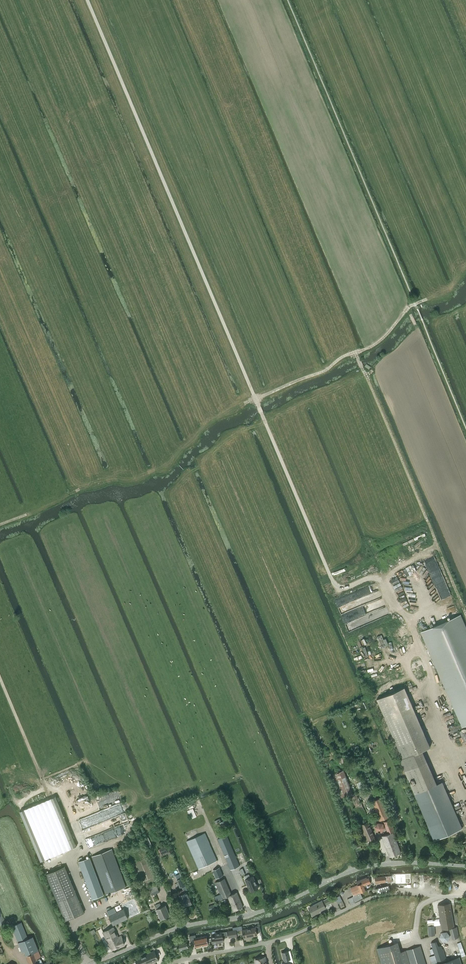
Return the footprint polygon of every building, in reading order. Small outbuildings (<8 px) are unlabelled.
[(465,725),(465,629),(460,615),(422,631),(430,651),(429,651),(432,658),(433,657),(463,727),(465,725)] [(400,759),(421,807),(435,840),(462,828),(453,807),(442,781),(437,784),(422,750),(430,747),(405,687),(377,699),(403,758),(400,759)] [(339,771),(339,772),(332,775),(341,798),(348,796),(359,818),(366,815),(356,792),(352,793),(343,770),(339,771)] [(41,861),(76,846),(60,807),(56,796),(29,807),(20,811),(41,861)] [(372,801),(374,807),(379,821),(389,817),(385,807),(382,797),(372,801)] [(390,857),(401,852),(392,832),(395,831),(390,819),(384,821),(388,833),(382,836),(390,857)] [(363,842),(374,838),(368,821),(357,826),(358,831),(363,842)] [(199,868),(217,860),(204,833),(186,841),(199,868)] [(230,870),(239,866),(226,835),(218,839),(230,870)] [(167,851),(165,846),(159,848),(161,854),(167,851)] [(106,894),(126,886),(112,849),(92,856),(106,894)] [(90,857),(79,861),(93,899),(104,895),(90,857)] [(48,873),(46,874),(65,920),(84,912),(65,866),(48,873)] [(186,889),(180,874),(176,875),(177,879),(177,880),(180,888),(182,887),(183,890),(186,889)] [(251,891),(258,888),(258,887),(258,886),(257,884),(256,884),(253,876),(250,877),(249,874),(244,876),(246,879),(245,879),(247,885),(248,885),(251,891)] [(398,875),(392,876),(393,885),(408,884),(408,875),(402,876),(402,877),(398,877),(398,875)] [(366,877),(356,881),(357,885),(359,890),(360,892),(365,890),(363,886),(371,883),(368,878),(367,878),(366,877)] [(219,894),(216,896),(215,896),(217,901),(228,896),(234,910),(243,907),(237,892),(231,894),(224,878),(215,882),(219,893),(219,894)] [(147,887),(151,895),(159,892),(155,884),(147,887)] [(377,893),(390,890),(388,885),(381,887),(381,884),(375,886),(377,893)] [(353,897),(349,899),(351,904),(363,899),(360,892),(359,890),(357,885),(351,887),(353,895),(354,895),(353,897)] [(182,900),(185,905),(192,903),(188,892),(180,895),(182,900)] [(324,905),(330,903),(328,898),(322,901),(322,900),(312,905),(313,907),(309,909),(312,915),(317,913),(316,912),(325,908),(324,905)] [(135,901),(123,906),(124,908),(128,918),(140,913),(135,901)] [(160,919),(170,915),(165,905),(161,907),(160,903),(155,905),(157,909),(156,909),(160,919)] [(452,939),(459,937),(457,927),(454,927),(450,903),(437,905),(441,929),(449,928),(452,939)] [(124,908),(109,915),(113,925),(128,918),(124,908)] [(49,961),(42,963),(40,958),(41,958),(32,936),(27,938),(21,922),(11,926),(21,951),(23,951),(29,963),(35,963),(37,963),(38,963),(50,963),(49,961)] [(256,932),(259,932),(258,925),(255,926),(255,927),(242,930),(244,937),(257,935),(256,932)] [(111,950),(124,944),(121,935),(118,937),(113,927),(112,927),(103,932),(111,950)] [(223,937),(228,937),(227,931),(215,933),(215,935),(211,936),(212,938),(212,942),(212,944),(217,943),(216,942),(223,941),(223,937)] [(443,942),(448,941),(450,936),(447,931),(441,932),(439,937),(443,942)] [(195,947),(208,944),(206,935),(196,937),(195,934),(189,936),(190,941),(194,940),(195,947)] [(436,941),(430,943),(436,961),(446,958),(443,949),(442,949),(441,946),(437,945),(436,941)] [(398,942),(377,948),(382,963),(426,963),(420,946),(401,952),(398,942)] [(145,956),(135,960),(137,963),(145,963),(151,962),(151,963),(158,960),(155,951),(147,954),(148,955),(145,956)] [(288,951),(282,952),(284,961),(285,960),(285,962),(282,963),(290,963),(289,961),(288,961),(288,960),(290,959),(288,951)]
